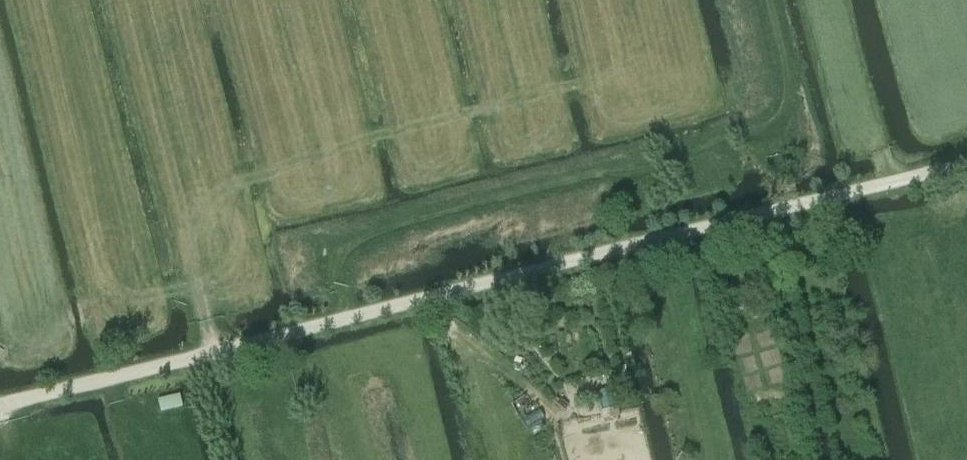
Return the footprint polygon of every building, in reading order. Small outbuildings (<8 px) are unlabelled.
[(749,294),(734,298),(737,312),(752,308),(749,294)] [(492,314),(483,316),(485,328),(495,326),(492,314)] [(179,394),(158,399),(160,411),(182,406),(180,397),(179,394)]
